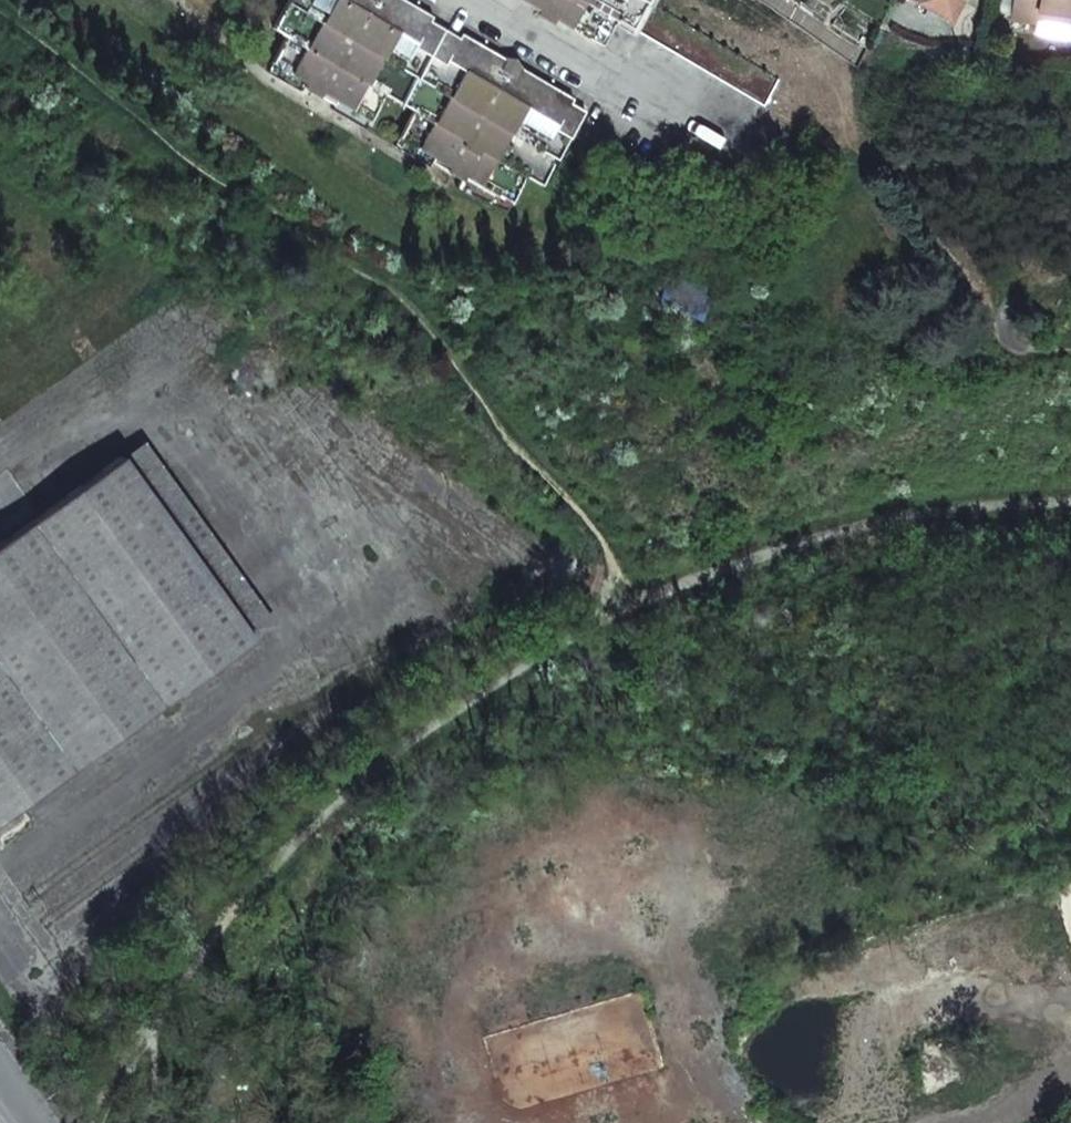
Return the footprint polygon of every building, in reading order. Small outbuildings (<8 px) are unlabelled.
[(272,28),(287,36),(271,62),(306,82),(303,87),(334,105),(337,100),(370,120),(386,94),(414,111),(399,136),(433,156),(431,161),(461,179),(464,174),(511,202),(526,176),(541,185),(585,106),(403,0),(288,0),(272,28)] [(602,46),(617,20),(632,28),(647,2),(648,0),(524,0),(602,46)] [(948,20),(959,0),(912,0),(948,20)] [(1050,21),(1051,10),(1070,12),(1070,0),(1014,0),(1012,16),(1036,20),(1050,21)] [(647,2),(632,28),(763,106),(779,79),(647,2)] [(1070,34),(1070,12),(1051,10),(1050,21),(1036,20),(1036,30),(1070,34)] [(252,639),(121,456),(0,543),(0,821),(252,639)]
